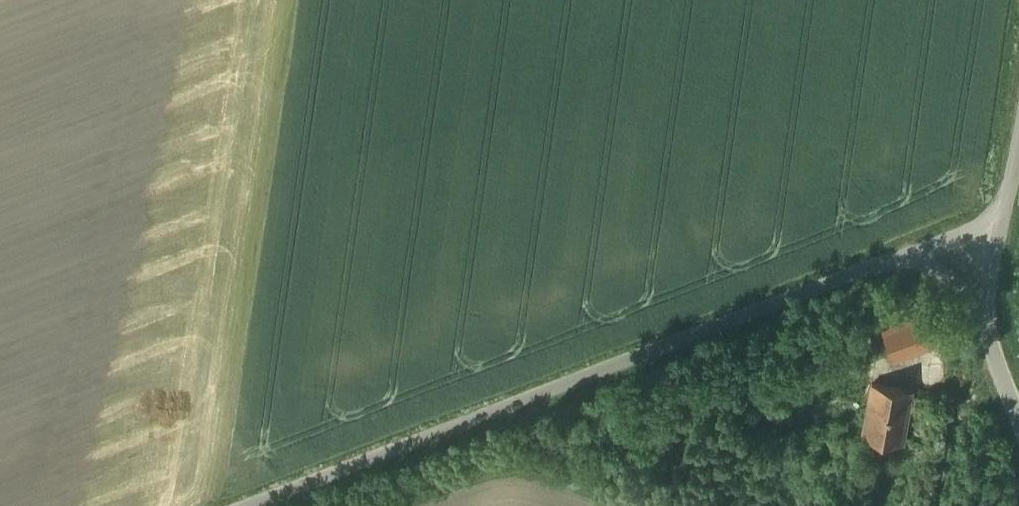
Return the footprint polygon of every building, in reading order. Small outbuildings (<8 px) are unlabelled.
[(931,311),(884,329),(895,356),(942,338),(931,311)] [(872,381),(868,403),(909,410),(913,389),(872,381)] [(903,441),(909,410),(868,403),(863,434),(903,441)]
